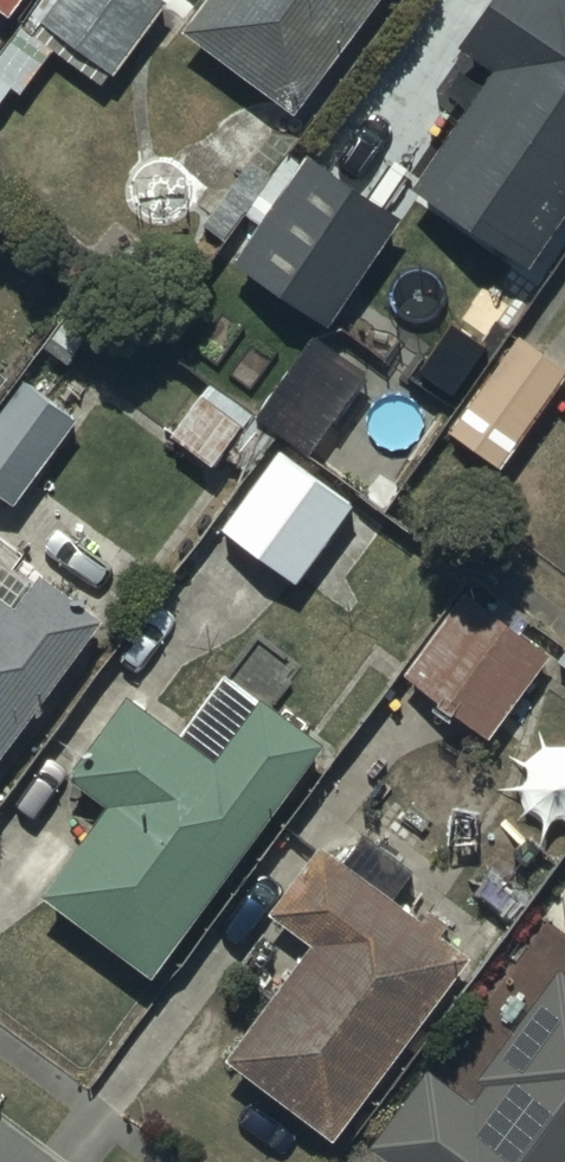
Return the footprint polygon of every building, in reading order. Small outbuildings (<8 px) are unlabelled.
[(0,51),(0,99),(11,85),(18,91),(52,46),(102,84),(165,0),(38,0),(0,51)] [(15,0),(0,0),(0,4),(8,10),(15,0)] [(371,0),(199,0),(182,22),(293,105),(371,0)] [(564,200),(564,0),(488,0),(460,42),(493,64),(412,187),(525,261),(564,200)] [(327,318),(398,209),(305,149),(235,258),(327,318)] [(564,367),(515,331),(446,426),(497,462),(564,367)] [(309,452),(365,371),(310,333),(255,413),(205,379),(170,430),(215,462),(223,451),(246,467),(273,427),(309,452)] [(26,372),(0,407),(0,489),(13,498),(77,409),(26,372)] [(353,501),(279,445),(220,524),(294,579),(353,501)] [(101,614),(42,569),(32,581),(13,567),(23,554),(0,537),(0,749),(101,614)] [(547,649),(463,588),(403,670),(486,731),(547,649)] [(151,969),(320,737),(260,694),(258,696),(226,672),(182,732),(127,692),(69,771),(107,799),(42,889),(151,969)] [(364,827),(340,859),(318,843),(271,907),(311,937),(225,1055),(332,1134),(466,952),(391,897),(415,865),(364,827)] [(555,962),(460,1091),(426,1067),(371,1142),(398,1161),(564,1161),(564,969),(555,962)]
